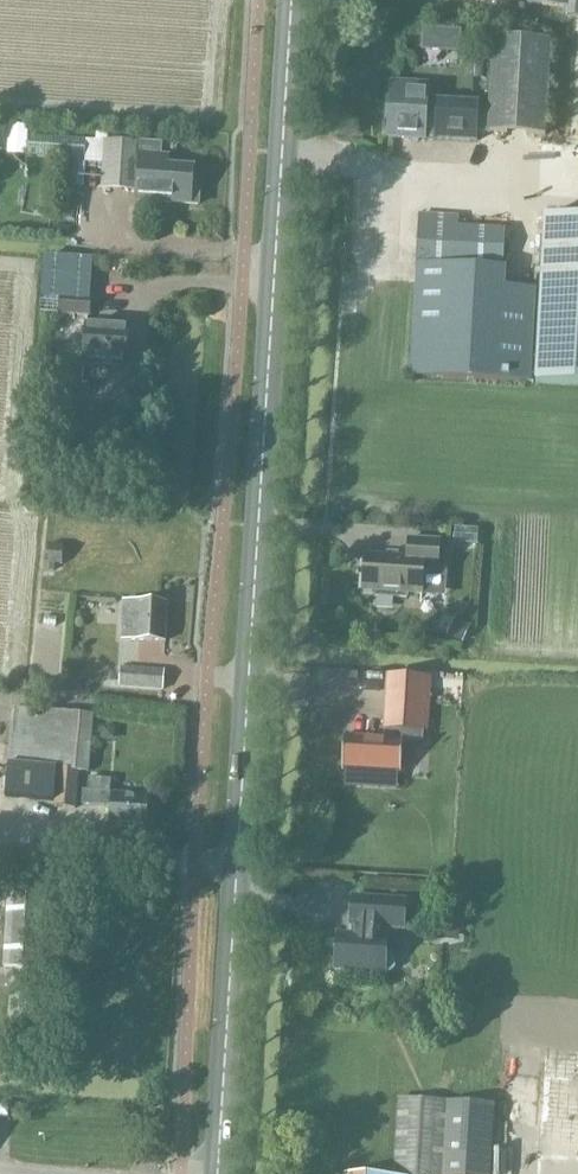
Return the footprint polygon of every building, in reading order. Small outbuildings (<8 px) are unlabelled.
[(528,3),(528,4),(567,6),(567,17),(577,18),(577,0),(528,0),(528,3)] [(442,30),(440,52),(459,53),(460,31),(442,30)] [(442,137),(482,140),(483,130),(540,133),(546,40),(493,36),(489,106),(484,106),(442,103),(428,102),(429,87),(391,85),(389,134),(442,137)] [(168,161),(164,160),(160,160),(161,145),(105,142),(102,189),(138,191),(138,201),(199,205),(200,181),(193,181),(194,169),(170,167),(167,167),(168,161)] [(419,223),(416,262),(409,374),(527,380),(533,288),(503,286),(504,267),(502,266),(503,229),(456,226),(457,216),(446,215),(446,225),(419,223)] [(535,386),(577,388),(577,222),(546,219),(535,386)] [(91,298),(93,266),(88,266),(50,263),(43,262),(40,312),(58,313),(58,298),(59,296),(89,298),(91,298)] [(58,313),(88,315),(89,298),(59,296),(58,298),(58,313)] [(387,300),(381,310),(395,319),(401,309),(387,300)] [(82,363),(124,365),(127,326),(85,323),(82,363)] [(49,370),(48,388),(62,388),(63,371),(49,370)] [(365,553),(363,588),(376,589),(375,594),(407,596),(407,591),(422,592),(444,593),(446,567),(437,567),(439,538),(408,537),(407,556),(396,555),(396,557),(387,556),(387,554),(365,553)] [(55,564),(63,565),(64,546),(49,545),(48,564),(44,564),(44,571),(55,572),(55,564)] [(136,640),(164,641),(166,602),(123,601),(122,638),(136,639),(136,640)] [(449,634),(464,641),(472,625),(457,617),(449,634)] [(120,686),(162,689),(163,671),(121,669),(120,686)] [(386,739),(401,739),(422,741),(426,677),(388,675),(385,738),(386,739)] [(39,680),(38,691),(51,692),(52,682),(39,680)] [(12,709),(5,797),(56,801),(56,807),(75,808),(78,771),(88,771),(92,715),(12,709)] [(101,726),(100,738),(113,740),(114,727),(101,726)] [(385,738),(383,737),(368,736),(367,738),(344,737),(344,742),(341,744),(341,749),(343,751),(343,768),(382,769),(400,769),(401,739),(386,739),(385,738)] [(110,807),(109,826),(147,828),(147,824),(151,823),(152,814),(148,811),(149,799),(131,798),(131,795),(110,793),(110,780),(90,779),(89,793),(84,793),(83,805),(110,807)] [(8,889),(2,966),(40,970),(47,892),(8,889)] [(338,934),(336,970),(389,973),(392,932),(404,933),(406,901),(353,897),(350,935),(338,934)] [(439,917),(439,934),(459,934),(460,918),(439,917)] [(11,978),(5,1053),(34,1056),(40,980),(11,978)] [(496,1106),(481,1105),(402,1098),(395,1173),(490,1173),(496,1106)] [(9,1115),(10,1106),(0,1106),(0,1115),(9,1115)]
